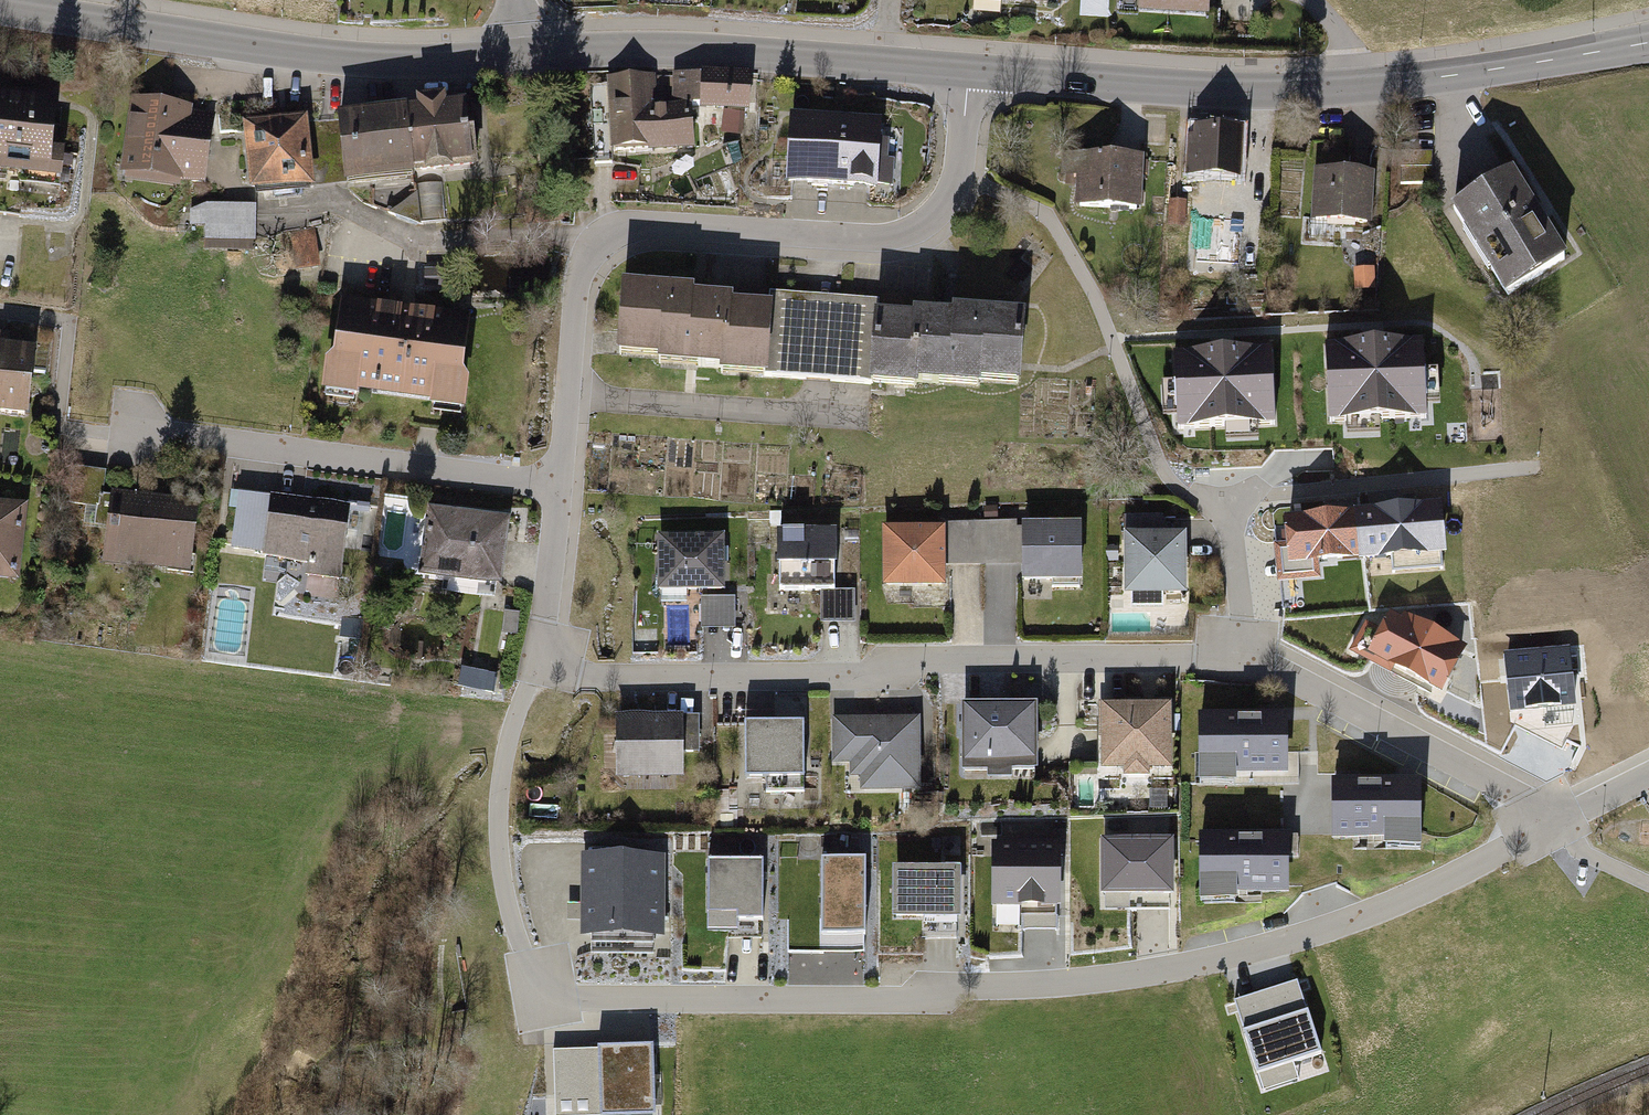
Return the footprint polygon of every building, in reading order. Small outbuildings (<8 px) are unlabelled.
[(979,7),(1058,9),(1058,0),(979,0),(979,7)] [(1140,17),(1221,22),(1223,0),(1142,0),(1140,17)] [(763,82),(670,83),(670,118),(703,117),(726,117),(726,140),(763,139),(763,82)] [(670,83),(612,84),(612,162),(703,162),(703,117),(670,118),(670,83)] [(419,110),(406,111),(411,170),(441,167),(475,163),(469,105),(443,107),(443,98),(418,100),(419,110)] [(64,185),(67,153),(53,152),(57,107),(0,102),(0,179),(64,185)] [(224,117),(135,106),(125,185),(214,196),(224,117)] [(406,111),(340,117),(346,176),(363,175),(398,171),(399,178),(411,177),(410,170),(411,170),(406,111)] [(315,125),(249,132),(257,201),(323,193),(315,125)] [(847,196),(850,128),(798,126),(795,194),(847,196)] [(896,130),(850,128),(847,196),(893,198),(896,130)] [(1254,137),(1196,132),(1192,183),(1250,188),(1254,137)] [(1149,162),(1063,158),(1062,183),(1081,184),(1080,215),(1147,218),(1149,162)] [(398,171),(363,175),(364,182),(372,182),(375,206),(418,224),(445,221),(441,167),(411,170),(410,170),(411,177),(399,178),(398,171)] [(1527,178),(1462,218),(1515,304),(1580,264),(1527,178)] [(1380,181),(1319,179),(1317,225),(1378,227),(1380,181)] [(1187,205),(1171,206),(1171,228),(1187,228),(1187,205)] [(257,253),(257,212),(210,212),(194,219),(193,234),(210,234),(210,253),(257,253)] [(314,232),(292,237),(300,277),(323,272),(314,232)] [(456,268),(420,269),(420,293),(456,292),(456,268)] [(1379,276),(1358,276),(1358,294),(1379,294),(1379,276)] [(708,297),(633,294),(631,368),(679,370),(678,379),(736,381),(736,391),(784,393),(784,384),(786,321),(771,320),(744,319),(744,311),(707,310),(708,297)] [(786,321),(784,384),(886,388),(888,323),(889,301),(771,297),(771,320),(786,321)] [(463,316),(348,300),(338,359),(331,365),(329,389),(355,392),(355,385),(433,394),(433,399),(460,403),(462,385),(455,376),(463,316)] [(962,325),(888,323),(886,388),(885,402),(939,404),(939,397),(1034,400),(1037,320),(963,318),(962,325)] [(25,414),(32,349),(28,349),(29,337),(0,334),(0,411),(25,414)] [(1325,346),(1329,423),(1426,418),(1422,341),(1325,346)] [(1270,349),(1174,354),(1178,431),(1274,426),(1270,349)] [(101,493),(103,473),(75,469),(75,471),(65,469),(61,496),(72,497),(71,502),(86,504),(99,506),(101,493)] [(150,499),(115,494),(115,495),(101,493),(99,506),(86,504),(83,525),(111,528),(107,554),(187,565),(194,510),(150,504),(150,499)] [(354,510),(233,496),(231,514),(240,515),(235,558),(311,567),(310,580),(346,585),(354,510)] [(34,510),(0,506),(0,586),(25,589),(34,510)] [(999,508),(985,508),(985,523),(1000,523),(999,508)] [(1437,508),(1360,516),(1364,555),(1364,558),(1441,550),(1437,508)] [(515,519),(432,510),(425,577),(508,586),(515,519)] [(783,516),(771,517),(772,531),(783,531),(783,516)] [(1293,562),(1364,555),(1360,516),(1289,523),(1293,562)] [(1177,520),(1127,520),(1128,602),(1134,602),(1134,613),(1169,613),(1169,602),(1188,601),(1188,538),(1177,539),(1177,520)] [(1027,570),(1026,528),(1026,525),(981,526),(982,571),(1027,570)] [(946,572),(982,571),(981,526),(945,527),(945,531),(945,533),(946,572)] [(1082,527),(1026,528),(1027,570),(1027,580),(1019,581),(1020,601),(1056,600),(1056,586),(1083,586),(1082,527)] [(945,533),(886,534),(888,586),(894,586),(895,604),(923,603),(923,586),(947,585),(946,572),(945,533)] [(846,537),(779,538),(779,599),(824,598),(825,628),(858,627),(858,594),(847,594),(846,537)] [(730,542),(662,544),(663,600),(705,599),(706,634),(740,633),(740,600),(732,600),(730,542)] [(524,617),(507,614),(504,639),(521,641),(524,617)] [(1374,653),(1440,688),(1461,648),(1412,623),(1409,628),(1392,619),(1374,653)] [(495,676),(463,669),(459,685),(492,692),(495,676)] [(1038,704),(963,703),(963,771),(988,771),(988,779),(1012,779),(1012,771),(1037,771),(1038,704)] [(1173,704),(1101,704),(1101,769),(1124,769),(1124,776),(1152,776),(1152,770),(1173,770),(1173,704)] [(1290,714),(1199,714),(1199,784),(1239,784),(1239,774),(1290,774),(1290,714)] [(704,722),(622,721),(621,783),(690,783),(691,756),(704,756),(704,722)] [(925,722),(834,722),(834,768),(856,768),(856,784),(866,784),(866,796),(925,796),(925,722)] [(810,728),(753,730),(755,785),(812,784),(810,728)] [(1423,779),(1333,779),(1333,841),(1387,840),(1387,850),(1423,850),(1423,779)] [(1290,832),(1200,833),(1201,904),(1240,903),(1239,894),(1290,894),(1290,832)] [(1062,842),(992,842),(992,905),(1062,906),(1062,842)] [(1170,842),(1104,843),(1104,894),(1170,893),(1170,842)] [(665,855),(580,855),(580,940),(665,940),(665,855)] [(762,860),(707,860),(708,922),(762,921),(762,860)] [(864,860),(821,861),(823,934),(866,933),(864,860)] [(961,866),(892,867),(893,920),(962,919),(961,866)] [(1243,1032),(1257,1075),(1321,1054),(1308,1012),(1306,1012),(1296,981),(1234,1001),(1244,1032),(1243,1032)] [(553,1060),(554,1099),(599,1097),(600,1114),(655,1114),(653,1045),(598,1047),(598,1058),(553,1060)]
